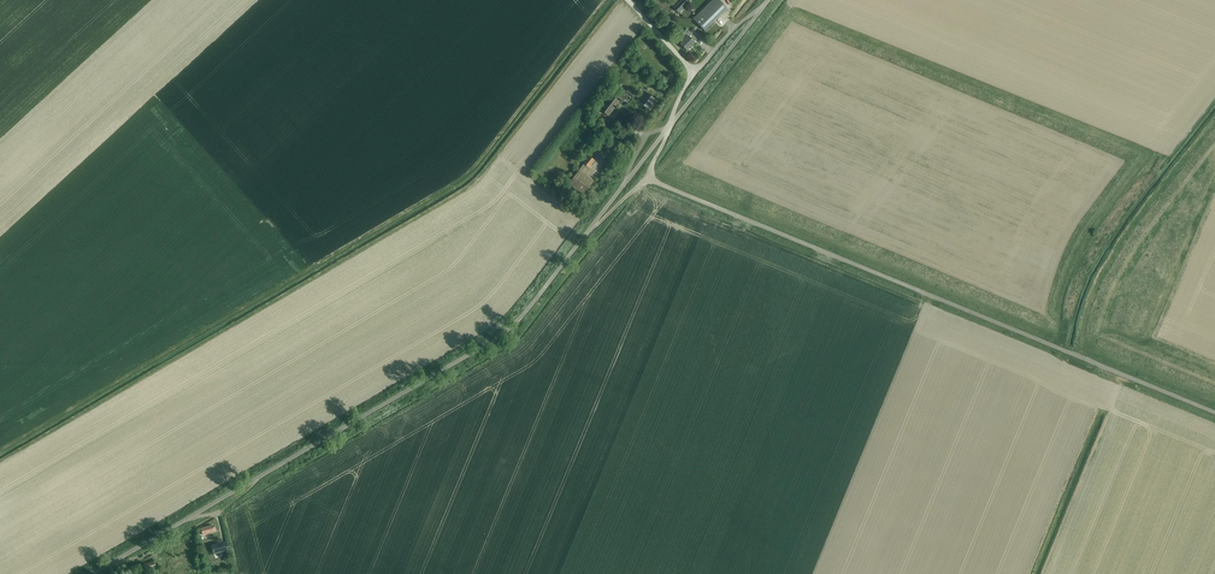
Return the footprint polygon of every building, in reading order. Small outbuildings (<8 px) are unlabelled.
[(690,1),(689,0),(682,0),(674,8),(678,13),(690,1)] [(727,8),(719,0),(713,0),(693,19),(705,31),(727,8)] [(695,43),(694,42),(697,39),(692,34),(691,35),(690,34),(691,33),(687,29),(686,30),(687,30),(682,35),(681,34),(681,35),(685,39),(680,44),(687,51),(695,43)] [(637,93),(633,90),(634,90),(630,87),(627,92),(630,95),(634,98),(637,93)] [(648,109),(655,99),(647,92),(639,102),(648,109)] [(609,116),(619,102),(611,95),(601,109),(609,116)] [(583,164),(584,165),(588,168),(594,161),(589,156),(583,164)] [(588,168),(584,165),(569,184),(583,195),(593,183),(583,175),(588,168)] [(202,534),(216,530),(215,526),(213,527),(212,525),(201,528),(202,532),(201,533),(202,534)] [(214,553),(221,551),(228,549),(226,541),(212,545),(214,553)] [(151,569),(156,567),(154,560),(147,563),(147,561),(143,563),(145,567),(142,568),(143,571),(146,570),(146,571),(148,570),(149,571),(152,570),(151,569)]
